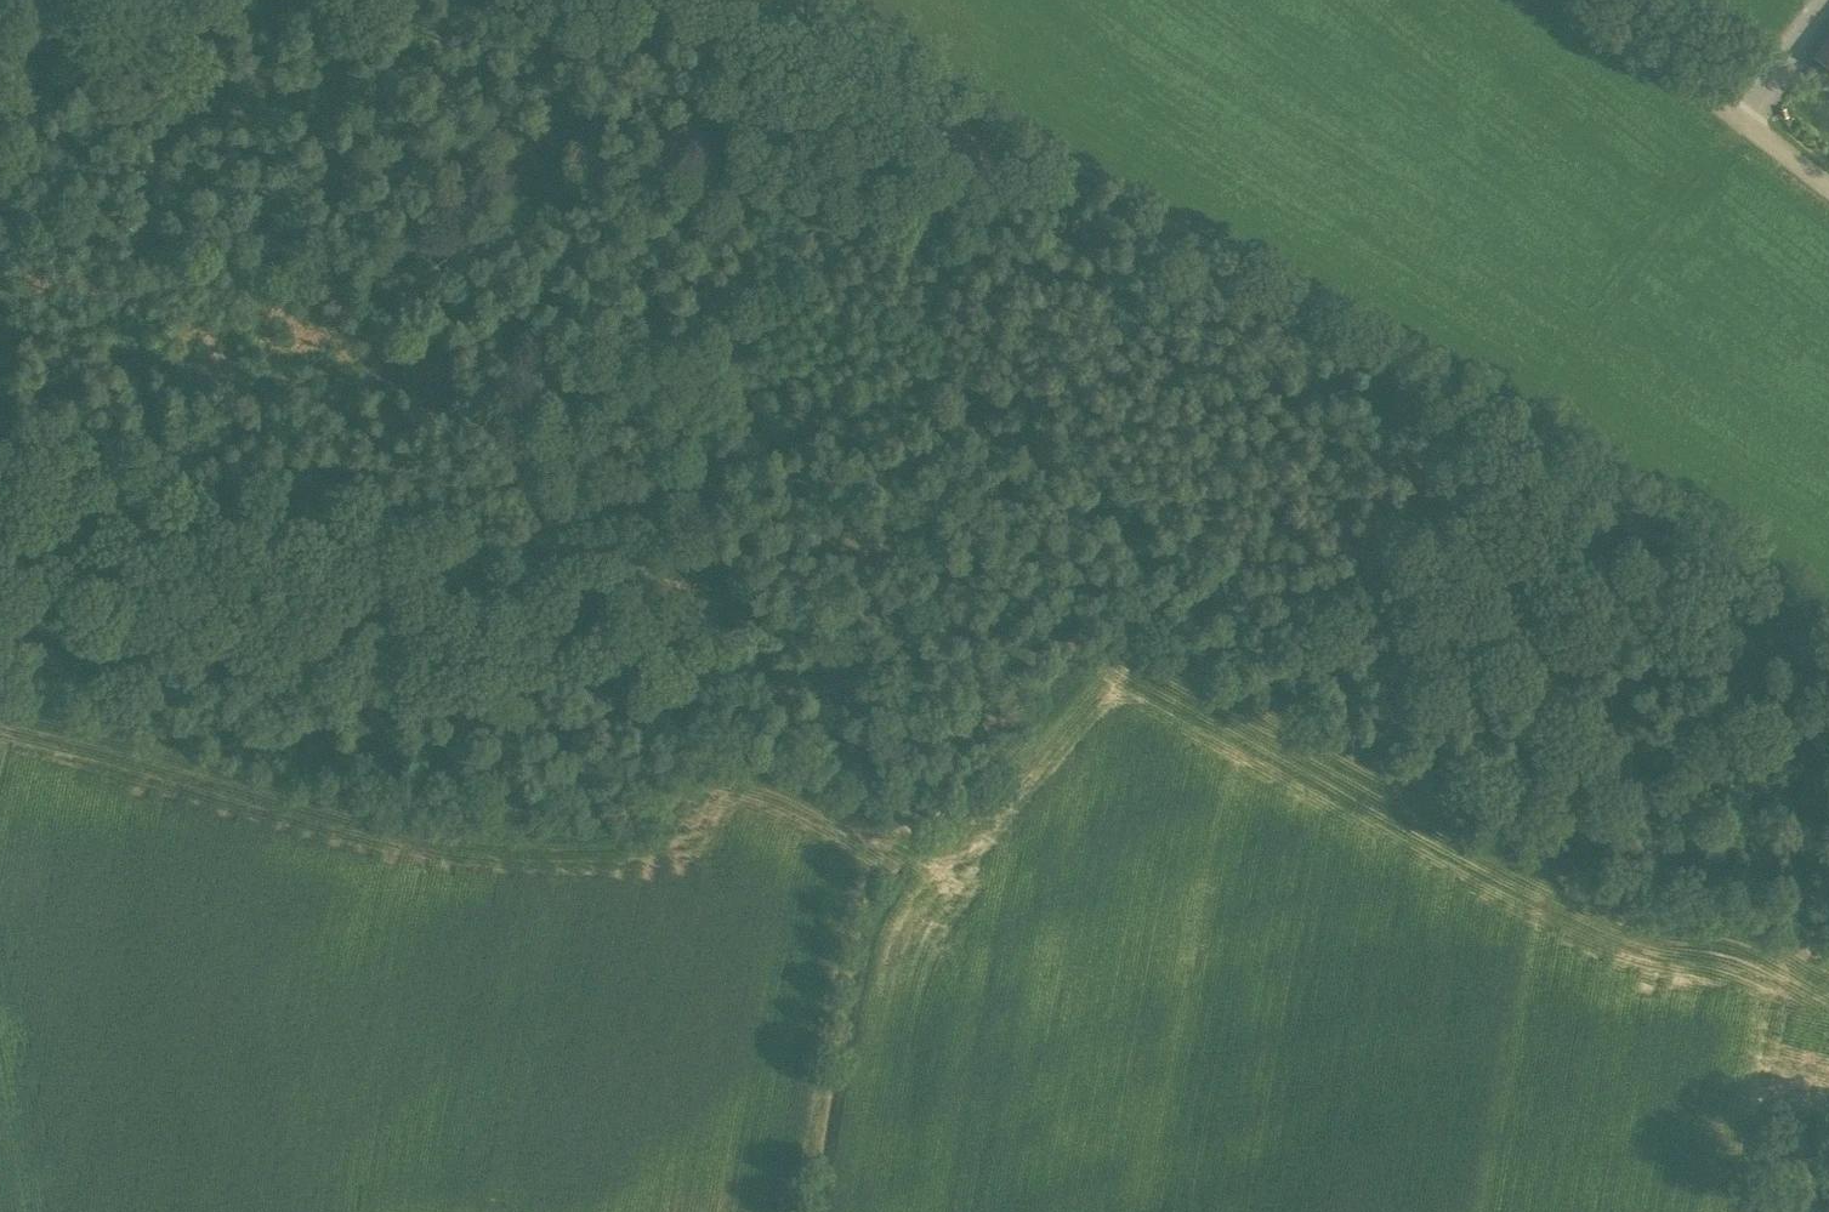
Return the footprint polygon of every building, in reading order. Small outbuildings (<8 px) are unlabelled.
[(1816,56),(1828,67),(1828,39),(1816,56)]
